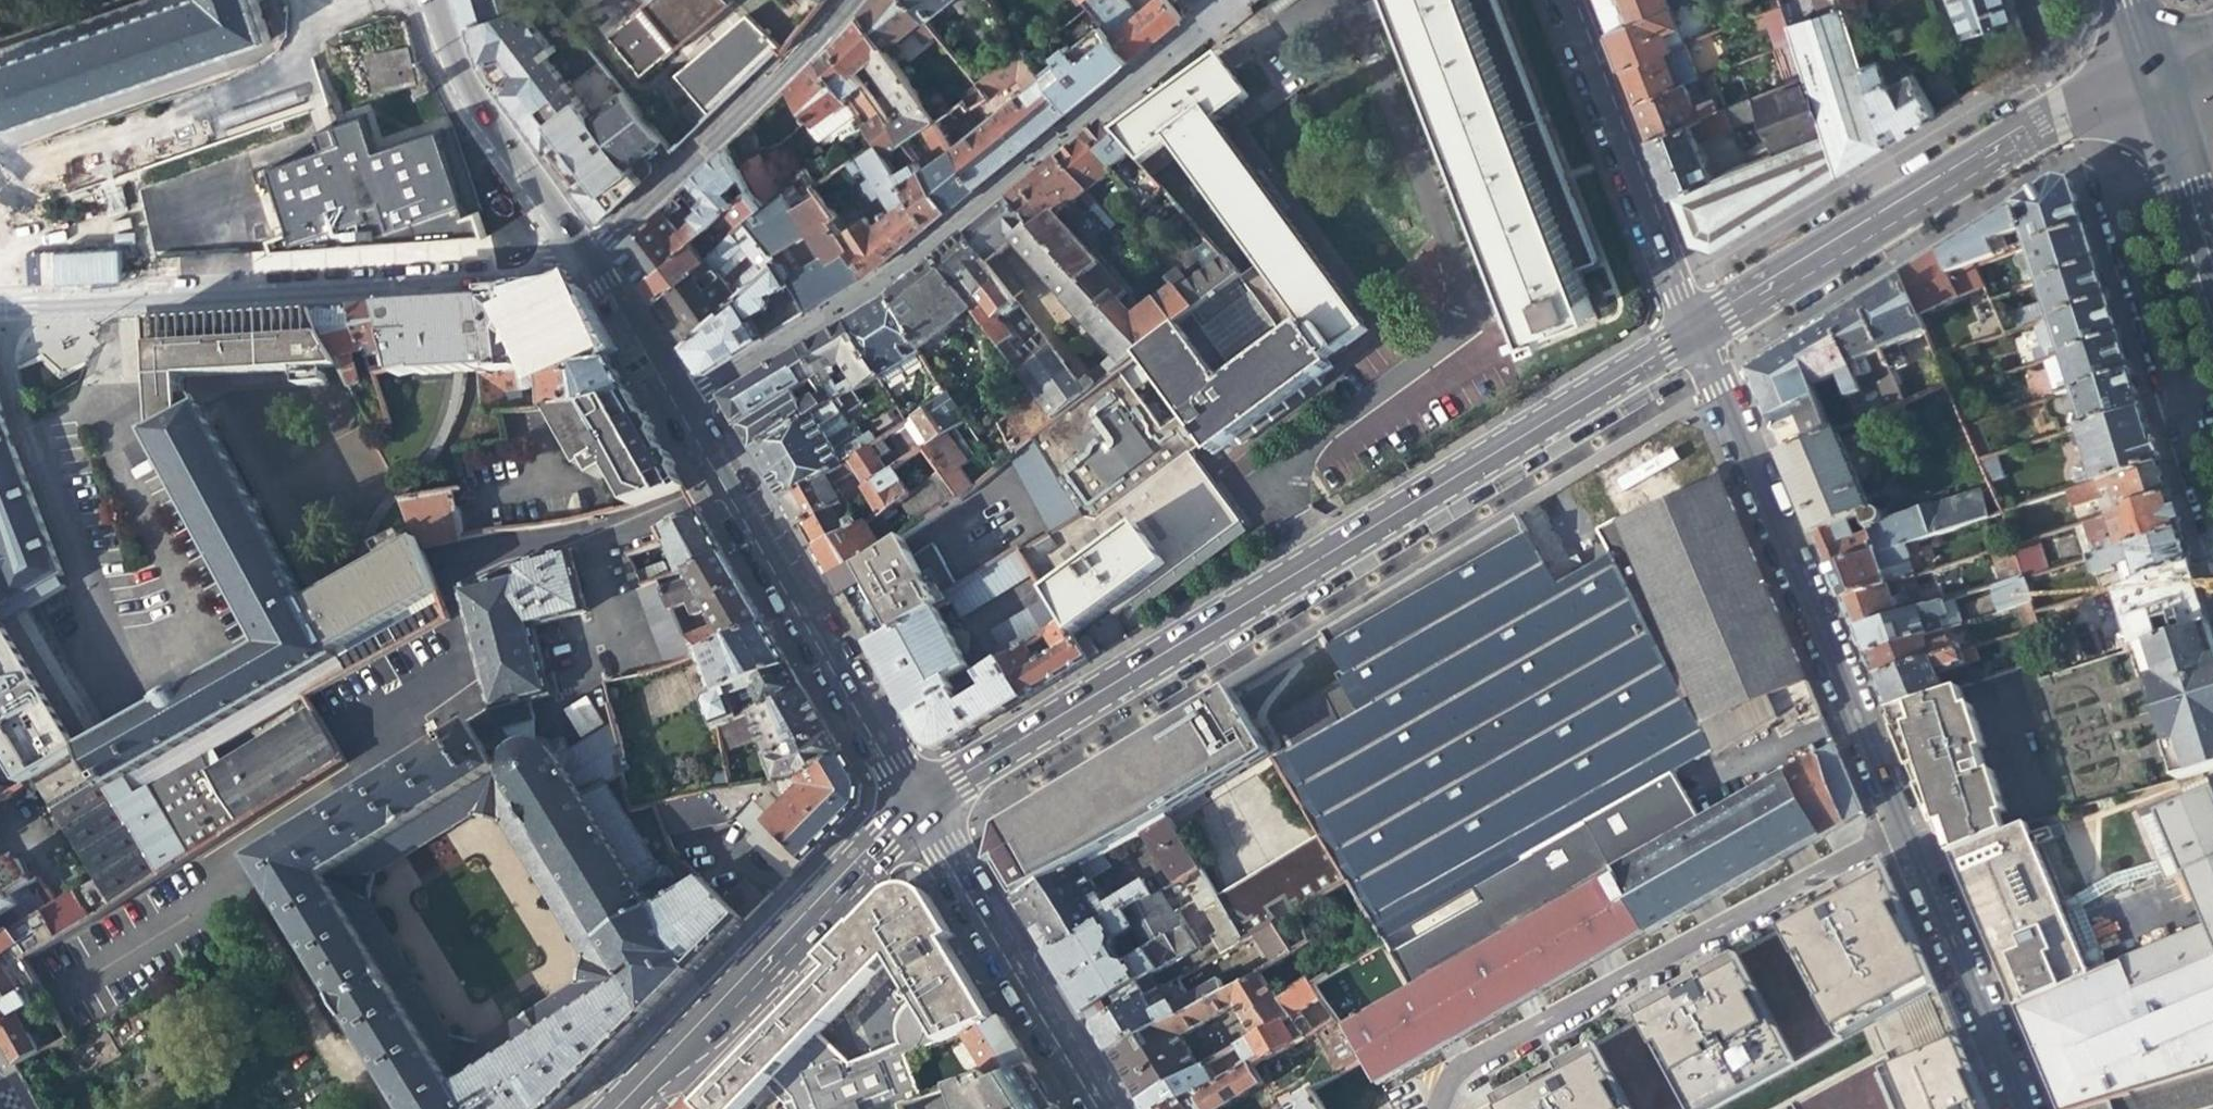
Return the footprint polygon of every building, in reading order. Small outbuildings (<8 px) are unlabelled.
[(0,65),(0,133),(271,39),(258,0),(187,0),(0,65)] [(187,0),(143,0),(0,51),(0,65),(187,0)] [(599,219),(601,221),(636,189),(645,181),(644,179),(632,166),(659,145),(657,142),(614,98),(591,114),(579,99),(560,74),(548,59),(556,52),(543,36),(524,9),(504,15),(499,0),(458,0),(463,15),(466,27),(471,44),(477,57),(480,63),(481,66),(481,67),(500,62),(504,68),(510,76),(514,113),(532,138),(560,137),(563,141),(577,160),(580,164),(586,171),(573,193),(595,218),(599,219)] [(630,16),(631,18),(607,37),(643,81),(665,59),(734,3),(731,0),(617,0),(630,16)] [(924,21),(908,0),(874,0),(860,17),(888,58),(900,50),(893,40),(909,27),(922,45),(935,34),(924,21)] [(950,0),(908,0),(924,21),(950,0)] [(1082,1),(1087,8),(1101,25),(1102,27),(1132,63),(1182,22),(1172,0),(1160,0),(1135,19),(1121,0),(1084,0),(1082,1)] [(1527,339),(1529,338),(1532,346),(1548,340),(1545,332),(1593,313),(1576,268),(1594,260),(1494,0),(1396,0),(1527,339)] [(1597,10),(1608,37),(1631,28),(1674,11),(1680,9),(1693,4),(1703,0),(1593,0),(1597,10)] [(1839,0),(1823,0),(1827,14),(1843,10),(1839,0)] [(2017,18),(2011,0),(1953,0),(1967,34),(2017,18)] [(1696,13),(1693,4),(1680,9),(1684,18),(1696,13)] [(1679,27),(1674,11),(1631,28),(1608,37),(1622,72),(1685,47),(1688,46),(1682,28),(1679,27)] [(1788,30),(1805,82),(1823,138),(1774,157),(1714,182),(1672,199),(1690,246),(1712,251),(1768,217),(1861,160),(1885,145),(1862,69),(1843,13),(1788,30)] [(707,117),(780,54),(745,15),(677,80),(707,117)] [(898,106),(882,117),(902,145),(918,132),(932,122),(888,58),(860,17),(849,29),(832,48),(853,78),(869,66),(898,106)] [(1040,75),(1070,113),(1132,63),(1102,27),(1101,25),(1040,75)] [(1698,81),(1685,47),(1622,72),(1635,105),(1685,86),(1698,81)] [(853,78),(832,48),(816,63),(854,117),(875,146),(883,158),(889,154),(902,145),(882,117),(853,78)] [(932,122),(943,137),(960,123),(969,134),(981,126),(976,120),(992,107),(997,113),(1002,108),(992,97),(1025,70),(1035,83),(1040,75),(1019,49),(974,84),(984,95),(967,108),(960,100),(932,122)] [(1901,57),(1883,63),(1885,70),(1903,63),(1901,57)] [(1164,431),(1123,374),(1118,377),(1102,390),(1058,424),(1037,441),(1083,516),(1057,532),(1021,554),(1046,592),(1061,618),(1069,631),(1090,617),(1105,607),(1111,614),(1124,605),(1128,603),(1171,573),(1168,569),(1188,555),(1191,560),(1240,526),(1242,525),(1196,463),(1195,464),(1188,455),(1203,444),(1210,454),(1226,442),(1234,436),(1249,425),(1252,429),(1256,430),(1259,433),(1322,387),(1315,380),(1331,368),(1325,361),(1366,331),(1213,123),(1246,99),(1218,58),(1191,77),(1111,133),(1132,157),(1140,165),(1168,146),(1258,269),(1244,280),(1201,313),(1148,355),(1141,360),(1182,417),(1164,431)] [(817,145),(854,117),(816,63),(785,92),(812,126),(806,131),(817,145)] [(1878,64),(1862,69),(1885,145),(1897,138),(1934,115),(1914,74),(1895,89),(1888,86),(1878,64)] [(853,78),(882,117),(898,106),(869,66),(853,78)] [(1944,109),(1960,99),(1948,69),(1929,77),(1944,109)] [(1025,70),(992,97),(1002,108),(1035,83),(1025,70)] [(438,94),(426,73),(413,79),(419,100),(438,94)] [(969,134),(951,149),(977,187),(1070,113),(1040,75),(1035,83),(1002,108),(997,113),(981,126),(969,134)] [(1726,112),(1733,130),(1759,120),(1774,157),(1823,138),(1805,82),(1726,112)] [(1699,122),(1685,86),(1635,105),(1649,141),(1699,122)] [(1699,122),(1649,141),(1665,181),(1672,199),(1714,182),(1698,144),(1733,130),(1726,112),(1699,122)] [(340,145),(269,169),(289,229),(294,242),(367,218),(364,209),(381,203),(389,230),(464,206),(438,133),(375,153),(365,118),(334,126),(340,145)] [(936,160),(920,171),(948,210),(977,187),(951,149),(943,137),(932,122),(918,132),(936,160)] [(1119,169),(1132,157),(1111,133),(1103,125),(1083,141),(1113,174),(1146,210),(1165,192),(1149,175),(1136,186),(1119,169)] [(1089,194),(1113,174),(1083,141),(1059,162),(1089,194)] [(814,187),(863,276),(896,251),(928,226),(883,158),(875,146),(814,187)] [(694,214),(696,216),(705,226),(725,208),(747,188),(737,167),(726,147),(709,163),(690,180),(710,201),(694,214)] [(756,153),(737,167),(747,188),(764,205),(782,189),(756,153)] [(896,162),(889,154),(883,158),(928,226),(948,210),(920,171),(914,162),(903,170),(897,161),(896,162)] [(1070,211),(1089,194),(1059,162),(1006,204),(1148,355),(1201,313),(1180,291),(1138,322),(1120,304),(1129,296),(1057,218),(1067,209),(1070,211)] [(842,289),(863,276),(814,187),(804,169),(782,189),(764,205),(746,222),(772,254),(809,233),(842,289)] [(2020,239),(2025,252),(2081,231),(2066,184),(2054,181),(2031,195),(2010,208),(2020,239)] [(764,205),(747,188),(725,208),(737,220),(713,242),(702,229),(642,284),(660,308),(674,328),(685,342),(773,259),(772,254),(746,222),(764,205)] [(151,193),(150,235),(171,236),(170,244),(187,245),(189,211),(183,211),(184,190),(166,190),(166,194),(151,193)] [(632,272),(642,284),(702,229),(705,226),(696,216),(686,225),(676,212),(679,209),(671,201),(659,211),(614,250),(628,266),(632,272)] [(1108,364),(1118,377),(1123,374),(1141,360),(1148,355),(1006,204),(964,238),(1012,299),(1027,318),(1040,307),(1020,281),(995,254),(1010,241),(1067,298),(1065,301),(1119,356),(1108,364)] [(1968,234),(1961,238),(1937,253),(1947,273),(1950,280),(1975,271),(2012,256),(2015,256),(2025,252),(2020,239),(2010,208),(1968,234)] [(2021,274),(2026,290),(2093,266),(2085,243),(2081,231),(2025,252),(2015,256),(2012,263),(2015,271),(2021,274)] [(991,317),(1012,299),(964,238),(932,263),(955,293),(966,284),(982,305),(971,313),(995,343),(1007,334),(994,318),(993,319),(991,317)] [(251,250),(252,270),(436,261),(435,241),(251,250)] [(118,250),(28,253),(29,286),(119,283),(118,250)] [(1984,291),(1975,271),(1950,280),(1947,273),(1937,253),(1913,268),(1899,277),(1917,320),(1984,291)] [(805,312),(773,259),(685,342),(682,345),(698,368),(710,370),(730,358),(795,318),(805,312)] [(1174,284),(1180,291),(1201,313),(1244,280),(1226,260),(1194,286),(1184,276),(1174,284)] [(969,311),(955,293),(932,263),(889,298),(920,353),(969,311)] [(2023,329),(2029,327),(2104,301),(2098,282),(2093,266),(2026,290),(2024,290),(2030,311),(2019,316),(2023,329)] [(1925,338),(1917,320),(1899,277),(1878,290),(1857,303),(1888,375),(1902,369),(1894,350),(1925,338)] [(2006,297),(1989,303),(2003,336),(2017,331),(2006,297)] [(879,377),(920,353),(889,298),(864,313),(844,325),(879,377)] [(553,348),(555,367),(611,360),(596,334),(583,313),(580,307),(567,299),(531,301),(489,304),(499,374),(529,370),(527,351),(553,348)] [(2031,365),(2040,362),(2115,337),(2108,313),(2104,301),(2029,327),(2036,348),(2026,351),(2031,365)] [(1877,405),(1865,411),(1868,419),(1902,406),(1888,375),(1857,303),(1845,311),(1827,322),(1850,377),(1854,376),(1851,368),(1863,363),(1869,376),(1867,382),(1877,405)] [(499,374),(489,304),(437,307),(400,309),(419,355),(421,377),(422,383),(499,374)] [(419,355),(400,309),(391,309),(380,310),(391,349),(397,373),(399,380),(421,377),(419,355)] [(385,376),(397,373),(391,349),(380,310),(370,311),(354,312),(365,352),(377,350),(385,376)] [(366,355),(365,352),(354,312),(334,313),(315,314),(323,343),(338,370),(353,397),(365,390),(358,377),(354,359),(366,355)] [(97,747),(83,756),(107,795),(114,805),(162,882),(190,862),(232,837),(346,766),(316,716),(223,774),(193,791),(206,811),(173,830),(150,791),(137,798),(128,783),(202,740),(338,662),(333,656),(440,601),(421,552),(419,547),(309,605),(203,409),(187,417),(183,381),(338,370),(323,343),(315,314),(151,324),(153,343),(159,432),(150,437),(263,648),(106,742),(97,747)] [(1835,378),(1856,425),(1858,424),(1868,419),(1865,411),(1850,377),(1827,322),(1811,331),(1792,343),(1810,388),(1835,378)] [(798,353),(815,380),(824,394),(831,406),(854,392),(879,377),(844,325),(823,339),(798,353)] [(1005,357),(1020,375),(1052,350),(1037,331),(1005,357)] [(2040,362),(2052,399),(2127,373),(2119,349),(2115,337),(2040,362)] [(1758,408),(1764,422),(1769,434),(1797,422),(1807,445),(1830,435),(1810,388),(1792,343),(1771,356),(1744,373),(1758,408)] [(529,370),(538,369),(555,367),(553,348),(527,351),(529,370)] [(1055,401),(1045,409),(1058,424),(1102,390),(1092,377),(1081,386),(1052,350),(1020,375),(1031,390),(1041,383),(1055,401)] [(735,428),(794,392),(815,380),(798,353),(773,369),(719,402),(725,412),(735,428)] [(541,414),(546,413),(594,408),(628,398),(632,397),(614,366),(611,360),(555,367),(538,369),(541,414)] [(2059,438),(2067,435),(2139,411),(2131,387),(2127,373),(2052,399),(2047,400),(2048,405),(2044,410),(2049,426),(2056,430),(2059,438)] [(802,406),(794,392),(735,428),(741,438),(750,454),(831,406),(824,394),(802,406)] [(861,403),(854,392),(831,406),(750,454),(757,465),(766,480),(828,442),(850,428),(842,414),(861,403)] [(948,396),(927,410),(945,438),(948,436),(967,424),(948,396)] [(546,413),(562,442),(607,437),(643,424),(635,411),(628,398),(594,408),(546,413)] [(1000,426),(1017,456),(1037,441),(1058,424),(1045,409),(1037,398),(1000,426)] [(24,475),(5,428),(0,409),(0,485),(24,475)] [(874,428),(898,422),(895,410),(871,415),(874,428)] [(904,424),(923,452),(945,438),(927,410),(908,422),(904,424)] [(2072,480),(2075,490),(2156,464),(2146,435),(2139,411),(2067,435),(2071,452),(2077,455),(2087,452),(2091,465),(2079,469),(2075,471),(2074,473),(2072,478),(2072,480)] [(610,478),(629,510),(640,507),(681,492),(671,474),(650,437),(643,424),(607,437),(562,442),(580,473),(588,469),(597,484),(610,478)] [(850,428),(828,442),(766,480),(772,491),(781,504),(880,440),(874,432),(865,438),(856,424),(850,428)] [(1878,471),(1858,424),(1856,425),(1830,435),(1807,445),(1789,453),(1779,457),(1795,495),(1813,538),(1840,528),(1859,519),(1862,527),(1875,555),(1914,543),(1999,515),(1989,492),(1883,527),(1885,523),(1885,520),(1884,517),(1881,514),(1878,512),(1875,512),(1872,513),(1865,497),(1872,493),(1878,488),(1881,481),(1881,475),(1878,471)] [(1242,446),(1259,433),(1256,430),(1252,429),(1249,425),(1234,436),(1226,442),(1229,445),(1233,447),(1239,447),(1242,446)] [(1963,429),(1978,465),(1991,461),(1977,425),(1963,429)] [(922,453),(940,477),(965,459),(948,436),(945,438),(923,452),(922,453)] [(852,471),(865,489),(889,474),(880,461),(893,452),(884,438),(880,440),(781,504),(789,518),(798,532),(802,530),(845,502),(833,484),(852,471)] [(1022,473),(1057,532),(1083,516),(1037,441),(1017,456),(998,471),(982,483),(953,505),(970,526),(997,504),(997,503),(1008,493),(1006,491),(1016,483),(1014,479),(1022,473)] [(912,459),(931,483),(940,477),(922,453),(912,459)] [(926,524),(953,505),(982,483),(965,459),(940,477),(931,483),(909,498),(926,524)] [(1993,460),(1991,461),(1978,465),(1986,485),(2000,479),(1993,460)] [(2099,492),(2107,515),(2166,496),(2160,478),(2156,464),(2075,490),(2062,494),(2067,508),(2094,499),(2096,493),(2099,492)] [(864,490),(882,517),(896,507),(908,499),(900,488),(902,487),(893,471),(889,474),(865,489),(864,490)] [(0,485),(0,750),(24,791),(33,786),(82,757),(6,629),(26,617),(30,615),(66,593),(59,582),(65,579),(24,475),(0,485)] [(1801,727),(1821,720),(1788,640),(1720,482),(1620,525),(1619,523),(1597,536),(1610,560),(1558,591),(1547,574),(1514,521),(1409,585),(1323,636),(1341,673),(1336,676),(1357,713),(1335,725),(1275,762),(1413,993),(1615,878),(1612,874),(1686,832),(1658,783),(1711,755),(1713,759),(1794,713),(1801,727)] [(421,552),(461,544),(449,495),(400,501),(401,507),(419,547),(421,552)] [(2081,524),(2093,560),(2177,531),(2170,508),(2166,496),(2107,515),(2081,524)] [(863,530),(845,502),(802,530),(814,552),(853,535),(863,530)] [(913,532),(896,507),(882,517),(868,526),(883,553),(913,532)] [(664,561),(637,574),(645,591),(660,585),(725,557),(708,528),(700,514),(658,534),(675,565),(668,568),(664,561)] [(883,553),(868,526),(863,530),(853,535),(814,552),(830,580),(882,553),(883,553)] [(1252,543),(1240,526),(1191,560),(1188,555),(1168,569),(1171,573),(1128,603),(1139,620),(1252,543)] [(1846,543),(1840,528),(1813,538),(1820,555),(1827,571),(1875,555),(1862,527),(1851,532),(1854,540),(1846,543)] [(2114,569),(2120,587),(2123,586),(2129,585),(2188,565),(2182,546),(2177,531),(2093,560),(2085,563),(2091,579),(2108,575),(2108,572),(2114,569)] [(1995,535),(2000,550),(2009,547),(2004,532),(1995,535)] [(2033,540),(2009,548),(2020,580),(2021,584),(2045,576),(2033,540)] [(1917,549),(1914,543),(1875,555),(1827,571),(1833,584),(1841,603),(1912,579),(1914,578),(1903,554),(1917,549)] [(1996,551),(2007,584),(2020,580),(2009,548),(2009,547),(2000,550),(1996,551)] [(1010,552),(985,568),(942,596),(959,620),(1026,574),(1010,552)] [(607,955),(625,984),(453,1090),(324,881),(497,775),(520,756),(509,740),(535,724),(529,704),(550,698),(550,697),(557,695),(551,676),(544,678),(531,630),(586,615),(569,553),(513,567),(515,578),(459,594),(491,715),(249,863),(400,1108),(561,1108),(627,1043),(666,1004),(711,959),(744,925),(722,904),(702,883),(676,910),(607,955)] [(903,592),(882,553),(830,580),(842,601),(852,619),(903,592)] [(711,615),(717,630),(758,613),(746,593),(731,567),(725,557),(660,585),(675,614),(676,614),(691,608),(697,621),(711,615)] [(1916,590),(1912,579),(1841,603),(1847,618),(1853,632),(1929,608),(1927,602),(1913,605),(1907,593),(1916,590)] [(1998,616),(2016,611),(2028,606),(2021,584),(2020,580),(2007,584),(1989,590),(1998,616)] [(634,596),(663,671),(696,660),(688,643),(676,614),(675,614),(660,585),(645,591),(634,596)] [(1023,608),(1039,632),(1041,630),(1061,618),(1046,592),(1023,608)] [(1942,604),(1929,608),(1853,632),(1858,644),(1864,658),(1927,638),(1951,631),(1942,604)] [(2031,615),(2028,606),(2016,611),(2023,636),(2037,632),(2031,615)] [(930,608),(866,644),(908,719),(964,697),(954,681),(973,669),(930,608)] [(991,628),(1006,652),(1021,643),(1039,632),(1023,608),(991,628)] [(341,670),(347,680),(366,669),(448,622),(444,610),(341,670)] [(6,629),(82,757),(83,756),(97,747),(106,742),(30,615),(26,617),(6,629)] [(1031,659),(1021,643),(1006,652),(997,658),(1007,674),(1023,701),(1088,662),(1076,642),(1069,631),(1061,618),(1041,630),(1050,646),(1031,659)] [(713,732),(718,730),(737,722),(733,712),(741,709),(736,697),(727,700),(724,692),(789,667),(777,646),(766,627),(696,660),(711,696),(705,698),(701,707),(713,732)] [(2149,646),(2142,648),(2051,676),(2047,665),(2014,675),(2060,815),(2212,773),(2212,645),(2208,628),(2149,646)] [(1088,635),(1076,642),(1088,662),(1100,654),(1088,635)] [(1930,649),(1927,638),(1864,658),(1869,669),(1874,681),(1961,654),(1959,650),(1955,651),(1951,642),(1930,649)] [(1974,650),(1961,654),(1874,681),(1881,697),(1887,713),(1942,696),(1935,677),(1978,662),(1974,650)] [(796,678),(789,667),(724,692),(727,700),(736,697),(751,691),(756,703),(741,709),(733,712),(737,722),(805,693),(796,678)] [(984,687),(973,669),(954,681),(964,697),(978,691),(984,687)] [(978,691),(964,697),(908,719),(915,732),(922,745),(942,750),(976,729),(1023,701),(1007,674),(984,687),(978,691)] [(1929,812),(1949,858),(2002,835),(1996,817),(2001,816),(1988,773),(1983,775),(1976,753),(1981,751),(1967,708),(1962,710),(1957,692),(1942,696),(1887,713),(1897,736),(1929,812)] [(765,786),(767,790),(842,756),(821,721),(805,693),(737,722),(718,730),(723,750),(757,740),(772,779),(768,780),(765,786)] [(1269,753),(1275,762),(1335,725),(1317,696),(1276,719),(1256,731),(1269,753)] [(497,775),(607,955),(676,910),(667,897),(677,890),(679,884),(668,867),(663,865),(659,868),(607,785),(620,777),(617,765),(624,764),(614,727),(573,753),(565,740),(549,750),(545,745),(537,743),(531,744),(527,746),(520,756),(497,775)] [(212,755),(202,740),(128,783),(137,798),(150,791),(173,830),(206,811),(193,791),(223,774),(212,755)] [(1861,816),(1832,748),(1686,832),(1612,874),(1615,878),(1413,993),(1343,1035),(1375,1089),(1467,1036),(1507,1013),(1583,969),(1647,933),(1649,936),(1707,903),(1795,854),(1824,837),(1861,816)] [(56,822),(64,836),(114,805),(107,795),(83,756),(82,757),(33,786),(56,822)] [(749,844),(787,882),(858,810),(860,786),(854,777),(844,759),(842,756),(767,790),(731,790),(653,807),(667,838),(730,824),(737,820),(759,808),(772,823),(755,838),(749,844)] [(2181,802),(2209,791),(2205,782),(2177,794),(2181,802)] [(2087,979),(2013,1011),(2054,1108),(2086,1108),(2212,1071),(2212,801),(2209,791),(2181,802),(2151,815),(2168,855),(2173,868),(2178,878),(2180,877),(2201,927),(2103,971),(2087,979)] [(94,884),(112,913),(162,882),(114,805),(64,836),(94,884)] [(759,808),(737,820),(755,838),(772,823),(759,808)] [(2168,855),(2151,815),(2139,820),(2155,860),(2168,855)] [(1048,960),(1050,958),(1202,871),(1173,818),(1146,834),(1167,872),(1106,908),(1090,881),(1110,869),(1104,858),(1013,902),(1029,928),(1048,960)] [(737,820),(730,824),(749,844),(755,838),(737,820)] [(2002,835),(1949,858),(2013,1011),(2087,979),(2079,958),(2065,926),(2060,913),(2024,825),(2002,835)] [(2168,855),(2155,860),(2110,879),(2060,913),(2065,926),(2079,916),(2116,892),(2153,876),(2173,868),(2168,855)] [(26,889),(31,886),(16,863),(0,873),(0,905),(26,889)] [(1496,1108),(1985,1108),(1896,898),(1882,865),(1820,898),(1776,922),(1782,933),(1725,964),(1635,1012),(1641,1023),(1590,1052),(1493,1104),(1496,1108)] [(2157,886),(2178,878),(2173,868),(2153,876),(2157,886)] [(1184,909),(1192,903),(1197,901),(1217,936),(1210,941),(1221,959),(1243,946),(1202,871),(1050,958),(1061,976),(1084,1014),(1095,1032),(1164,991),(1155,976),(1197,951),(1176,918),(1185,913),(1184,909)] [(744,882),(722,904),(744,925),(765,904),(744,882)] [(94,884),(43,915),(61,945),(64,943),(73,936),(84,930),(94,925),(112,913),(94,884)] [(26,889),(0,905),(0,942),(16,932),(6,916),(32,899),(26,889)] [(753,1033),(708,1079),(718,1089),(709,1099),(699,1108),(748,1108),(749,1107),(751,1108),(759,1108),(777,1090),(783,1094),(791,1103),(794,1108),(909,1108),(928,1100),(906,1061),(944,1045),(992,1024),(943,945),(951,939),(926,898),(886,896),(822,962),(832,971),(763,1043),(753,1033)] [(61,945),(43,915),(16,932),(0,942),(0,1013),(32,994),(42,988),(27,964),(47,954),(61,945)] [(2079,916),(2065,926),(2079,958),(2094,951),(2079,916)] [(1270,966),(1290,955),(1274,927),(1255,939),(1270,966)] [(2094,951),(2079,958),(2087,979),(2103,971),(2094,951)] [(1234,1012),(1251,1041),(1292,1018),(1281,999),(1275,1003),(1258,973),(1227,991),(1110,1058),(1125,1082),(1138,1104),(1198,1071),(1181,1042),(1234,1012)] [(1175,1010),(1164,991),(1095,1032),(1100,1041),(1110,1058),(1227,991),(1223,982),(1175,1010)] [(1198,1071),(1138,1104),(1141,1108),(1179,1108),(1252,1069),(1334,1023),(1312,983),(1281,999),(1292,1018),(1251,1041),(1240,1047),(1248,1061),(1211,1082),(1202,1068),(1198,1071)] [(32,994),(0,1013),(0,1036),(1,1038),(19,1071),(40,1058),(43,1058),(53,1052),(42,1034),(37,1037),(22,1013),(38,1004),(32,994)] [(970,1050),(989,1079),(1031,1068),(1015,1041),(1002,1020),(992,1024),(944,1045),(951,1057),(970,1050)] [(1045,1090),(1031,1068),(989,1079),(973,1083),(957,1089),(965,1108),(1057,1108),(1045,1090)] [(1252,1069),(1179,1108),(1227,1108),(1264,1088),(1252,1069)] [(2086,1108),(2206,1108),(2212,1107),(2212,1071),(2086,1108)] [(1309,1090),(1287,1103),(1290,1108),(1319,1108),(1309,1090)] [(687,1100),(679,1108),(696,1108),(687,1100)]
